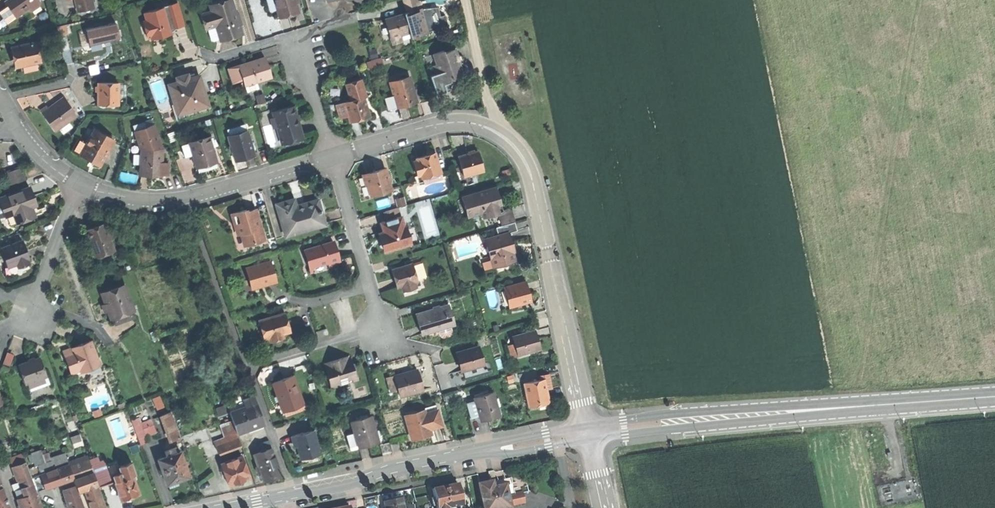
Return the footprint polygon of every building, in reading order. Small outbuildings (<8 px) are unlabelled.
[(8,14),(17,8),(18,10),(20,9),(22,11),(26,12),(34,7),(34,2),(33,0),(3,0),(0,2),(3,7),(8,14)] [(77,13),(93,9),(91,0),(75,0),(77,13)] [(241,32),(231,0),(229,0),(210,6),(212,11),(203,14),(207,27),(216,25),(220,38),(220,39),(230,36),(241,32)] [(279,16),(288,14),(298,11),(295,0),(274,0),(279,16)] [(406,13),(404,13),(404,15),(400,16),(400,14),(385,19),(388,30),(392,45),(402,42),(400,35),(410,33),(411,38),(412,37),(411,35),(414,34),(415,36),(429,33),(428,31),(433,30),(430,19),(425,20),(422,8),(423,8),(421,0),(403,0),(406,13)] [(161,34),(162,37),(171,34),(171,32),(169,27),(175,25),(176,27),(185,25),(178,2),(164,6),(164,7),(145,13),(147,21),(144,22),(148,37),(152,36),(161,34)] [(11,19),(8,14),(3,7),(0,9),(0,26),(11,19)] [(423,8),(422,8),(425,20),(430,19),(433,30),(433,32),(448,28),(445,15),(440,16),(437,7),(423,8)] [(11,19),(22,11),(20,9),(18,10),(17,8),(8,14),(11,19)] [(59,35),(69,33),(67,24),(57,26),(59,35)] [(116,24),(87,30),(90,45),(97,43),(105,41),(105,45),(110,44),(109,40),(119,38),(116,24)] [(211,41),(220,38),(216,25),(207,27),(211,41)] [(62,51),(70,49),(66,35),(59,36),(62,51)] [(18,67),(41,62),(36,42),(14,47),(16,58),(18,67)] [(443,50),(433,54),(437,64),(432,66),(435,73),(435,74),(440,73),(442,79),(450,77),(451,79),(453,78),(461,76),(463,75),(459,61),(456,62),(454,59),(459,57),(458,56),(456,48),(444,52),(443,50)] [(437,64),(433,54),(424,57),(428,67),(432,66),(437,64)] [(243,78),(245,85),(257,81),(272,76),(269,66),(265,56),(239,65),(243,78)] [(233,82),(243,78),(239,65),(229,68),(233,82)] [(455,85),(453,78),(451,79),(443,82),(442,79),(440,73),(435,74),(435,73),(430,75),(437,94),(446,91),(453,88),(452,85),(455,85)] [(180,102),(183,112),(185,111),(208,104),(199,76),(195,77),(189,79),(188,74),(178,77),(179,82),(169,85),(174,103),(175,103),(180,102)] [(463,84),(461,76),(453,78),(455,85),(452,85),(453,88),(457,90),(460,85),(463,84)] [(391,82),(398,107),(407,104),(417,101),(410,77),(391,82)] [(346,83),(351,100),(364,96),(366,96),(361,78),(346,83)] [(259,88),(257,81),(245,85),(248,91),(259,88)] [(98,104),(119,105),(119,83),(99,82),(98,93),(98,104)] [(348,115),(350,121),(359,118),(369,116),(364,96),(351,100),(344,102),(348,115)] [(48,122),(55,131),(77,115),(64,97),(49,109),(47,106),(40,111),(48,122)] [(178,113),(183,112),(180,102),(175,103),(178,113)] [(340,118),(348,115),(344,102),(336,104),(340,118)] [(187,116),(185,111),(183,112),(178,113),(175,103),(174,103),(172,103),(177,119),(179,120),(186,117),(187,116)] [(295,106),(273,112),(275,116),(277,126),(281,141),(292,138),(303,135),(295,106)] [(133,125),(135,132),(147,127),(144,121),(133,125)] [(227,129),(230,136),(247,131),(245,123),(227,129)] [(147,127),(135,132),(141,150),(158,151),(159,144),(161,143),(154,125),(147,127)] [(94,158),(103,163),(110,149),(114,140),(95,130),(88,145),(83,155),(83,156),(88,159),(92,161),(94,158)] [(228,137),(236,160),(245,157),(255,154),(248,130),(247,131),(230,136),(228,137)] [(210,137),(190,143),(193,154),(197,165),(217,159),(210,137)] [(76,152),(83,155),(88,145),(81,142),(76,152)] [(185,157),(193,154),(190,143),(182,145),(185,157)] [(158,151),(141,150),(141,154),(141,165),(140,175),(151,176),(162,176),(162,175),(163,163),(163,151),(158,151)] [(468,154),(458,157),(464,176),(484,171),(478,151),(468,154)] [(417,160),(413,161),(417,175),(421,174),(422,178),(441,172),(435,152),(424,156),(416,158),(417,160)] [(217,162),(217,159),(197,165),(198,168),(207,165),(217,162)] [(4,178),(7,186),(26,179),(23,171),(20,172),(18,167),(6,172),(8,177),(4,178)] [(365,175),(371,195),(391,189),(384,169),(373,172),(365,175)] [(443,178),(441,172),(422,178),(424,184),(443,178)] [(30,187),(0,198),(10,225),(36,216),(32,207),(37,205),(34,196),(30,187)] [(496,187),(462,197),(467,216),(482,212),(483,218),(495,214),(493,209),(502,206),(499,197),(496,187)] [(294,199),(276,204),(286,236),(325,224),(318,201),(305,205),(296,208),(294,199)] [(503,210),(502,206),(493,209),(495,214),(498,213),(503,212),(503,210)] [(385,211),(388,221),(400,218),(397,208),(385,211)] [(511,208),(503,210),(503,212),(498,213),(501,226),(514,222),(515,222),(511,208)] [(240,212),(231,214),(235,226),(238,225),(241,234),(244,246),(256,243),(252,229),(261,226),(256,209),(246,212),(246,210),(240,212)] [(381,240),(385,251),(410,243),(406,229),(405,226),(404,227),(401,217),(400,218),(388,221),(382,223),(385,233),(386,238),(381,240)] [(517,230),(514,222),(501,226),(496,228),(499,235),(509,232),(517,230)] [(94,228),(85,231),(95,255),(114,248),(111,240),(109,234),(105,224),(94,228)] [(265,240),(261,226),(252,229),(256,243),(265,240)] [(415,227),(406,229),(410,243),(411,246),(420,243),(415,227)] [(512,242),(509,232),(499,235),(485,240),(493,267),(515,261),(512,251),(510,243),(512,242)] [(23,240),(2,248),(9,267),(18,264),(19,266),(29,262),(29,260),(30,259),(23,240)] [(333,241),(305,250),(310,268),(322,264),(328,262),(329,267),(341,264),(333,241)] [(245,269),(251,287),(260,284),(261,287),(266,285),(277,282),(270,261),(245,269)] [(420,261),(398,268),(399,271),(392,273),(395,280),(397,287),(401,286),(402,289),(416,285),(415,282),(426,279),(420,261)] [(27,267),(29,262),(19,266),(18,264),(9,267),(7,268),(9,274),(18,270),(27,267)] [(507,286),(512,306),(531,301),(529,291),(526,281),(507,286)] [(125,285),(102,294),(107,308),(112,321),(115,321),(134,314),(135,313),(125,285)] [(448,304),(416,314),(419,324),(422,334),(437,330),(449,326),(454,324),(448,304)] [(284,313),(261,320),(267,339),(269,338),(270,342),(284,338),(283,334),(290,332),(287,322),(284,313)] [(136,320),(134,314),(115,321),(117,327),(136,320)] [(285,341),(284,338),(270,342),(269,338),(267,339),(261,320),(254,323),(262,349),(285,341)] [(450,330),(449,326),(437,330),(438,335),(440,336),(443,337),(448,335),(450,334),(450,330)] [(316,331),(318,337),(328,334),(326,328),(316,331)] [(534,330),(513,336),(518,355),(540,348),(537,339),(534,330)] [(78,346),(73,348),(74,351),(65,355),(72,373),(81,370),(82,372),(93,368),(92,366),(100,363),(92,341),(78,346)] [(478,346),(456,353),(459,362),(461,371),(462,371),(483,365),(478,346)] [(13,364),(16,353),(8,351),(6,363),(13,364)] [(27,357),(17,360),(25,384),(28,383),(29,386),(38,383),(37,380),(47,376),(38,352),(27,357)] [(350,357),(324,364),(331,388),(350,382),(348,378),(352,377),(353,382),(359,380),(355,369),(354,364),(352,364),(350,357)] [(484,369),(483,365),(462,371),(465,380),(486,374),(484,369)] [(403,373),(394,376),(398,390),(400,396),(422,390),(417,369),(403,373)] [(48,379),(47,376),(37,380),(38,383),(29,386),(30,390),(47,384),(45,380),(48,379)] [(293,376),(273,383),(278,397),(282,409),(292,405),(302,401),(293,376)] [(390,392),(398,390),(394,376),(387,378),(390,392)] [(524,383),(527,403),(548,399),(546,390),(544,379),(524,383)] [(478,415),(480,421),(489,418),(499,415),(492,392),(473,397),(474,400),(478,415)] [(156,397),(159,407),(165,406),(162,395),(156,397)] [(227,405),(233,423),(259,414),(255,403),(254,403),(252,397),(227,405)] [(472,417),(478,415),(474,400),(467,402),(472,417)] [(305,408),(302,401),(292,405),(295,412),(305,408)] [(289,414),(295,412),(292,405),(282,409),(284,414),(289,414)] [(423,408),(423,410),(425,414),(437,410),(435,405),(423,408)] [(406,418),(412,439),(422,437),(430,434),(428,429),(441,426),(437,410),(425,414),(423,410),(414,413),(415,416),(406,418)] [(161,415),(170,441),(175,440),(180,438),(170,412),(161,415)] [(236,433),(262,424),(259,414),(233,423),(236,433)] [(359,447),(359,448),(370,445),(379,442),(372,416),(368,417),(360,420),(351,422),(354,432),(359,447)] [(141,445),(149,442),(147,436),(144,427),(152,424),(153,423),(152,419),(133,426),(141,445)] [(156,433),(152,424),(144,427),(147,436),(156,433)] [(314,431),(295,436),(301,456),(320,451),(314,431)] [(351,449),(359,447),(354,432),(347,435),(351,449)] [(218,453),(241,445),(238,438),(215,446),(218,453)] [(257,452),(273,445),(270,438),(254,446),(257,452)] [(163,452),(165,457),(175,453),(174,448),(163,452)] [(260,474),(263,481),(272,478),(280,475),(271,448),(253,454),(258,467),(260,474)] [(320,454),(320,451),(301,456),(302,459),(311,457),(320,454)] [(24,452),(11,457),(14,465),(27,460),(24,452)] [(165,457),(158,459),(167,485),(169,484),(177,481),(181,480),(189,477),(180,452),(175,453),(165,457)] [(92,467),(92,469),(106,465),(104,461),(99,463),(97,457),(89,460),(92,467)] [(240,482),(250,479),(242,457),(221,465),(229,486),(240,482)] [(69,467),(70,469),(72,474),(92,467),(89,460),(69,467)] [(18,479),(21,487),(24,496),(37,492),(32,477),(28,469),(26,461),(12,466),(17,480),(18,479)] [(130,498),(139,494),(133,475),(136,474),(131,462),(120,466),(122,472),(120,473),(112,476),(121,501),(130,498)] [(38,465),(28,469),(32,477),(41,474),(38,465)] [(99,487),(112,483),(106,465),(92,469),(94,473),(98,485),(99,487)] [(54,485),(60,483),(73,478),(72,474),(70,469),(51,476),(54,485)] [(78,492),(84,490),(98,485),(94,473),(74,480),(76,486),(78,492)] [(60,483),(63,490),(76,486),(74,480),(73,478),(60,483)] [(498,480),(491,482),(493,488),(505,485),(507,495),(514,494),(511,478),(498,480)] [(483,507),(504,507),(509,507),(509,506),(507,495),(505,485),(493,488),(491,482),(478,484),(483,507)] [(454,506),(461,505),(458,484),(443,487),(432,489),(434,500),(435,506),(436,507),(454,507),(454,506)] [(99,487),(98,485),(84,490),(91,507),(106,507),(99,487)] [(78,492),(76,486),(63,490),(69,507),(84,507),(78,492)] [(14,490),(17,499),(24,496),(21,487),(14,490)] [(3,489),(0,490),(0,507),(10,507),(3,489)] [(17,499),(21,507),(43,507),(37,492),(24,496),(17,499)] [(514,494),(507,495),(509,506),(524,502),(522,492),(514,494)] [(349,506),(349,507),(351,507),(357,507),(356,499),(348,501),(349,506)]
